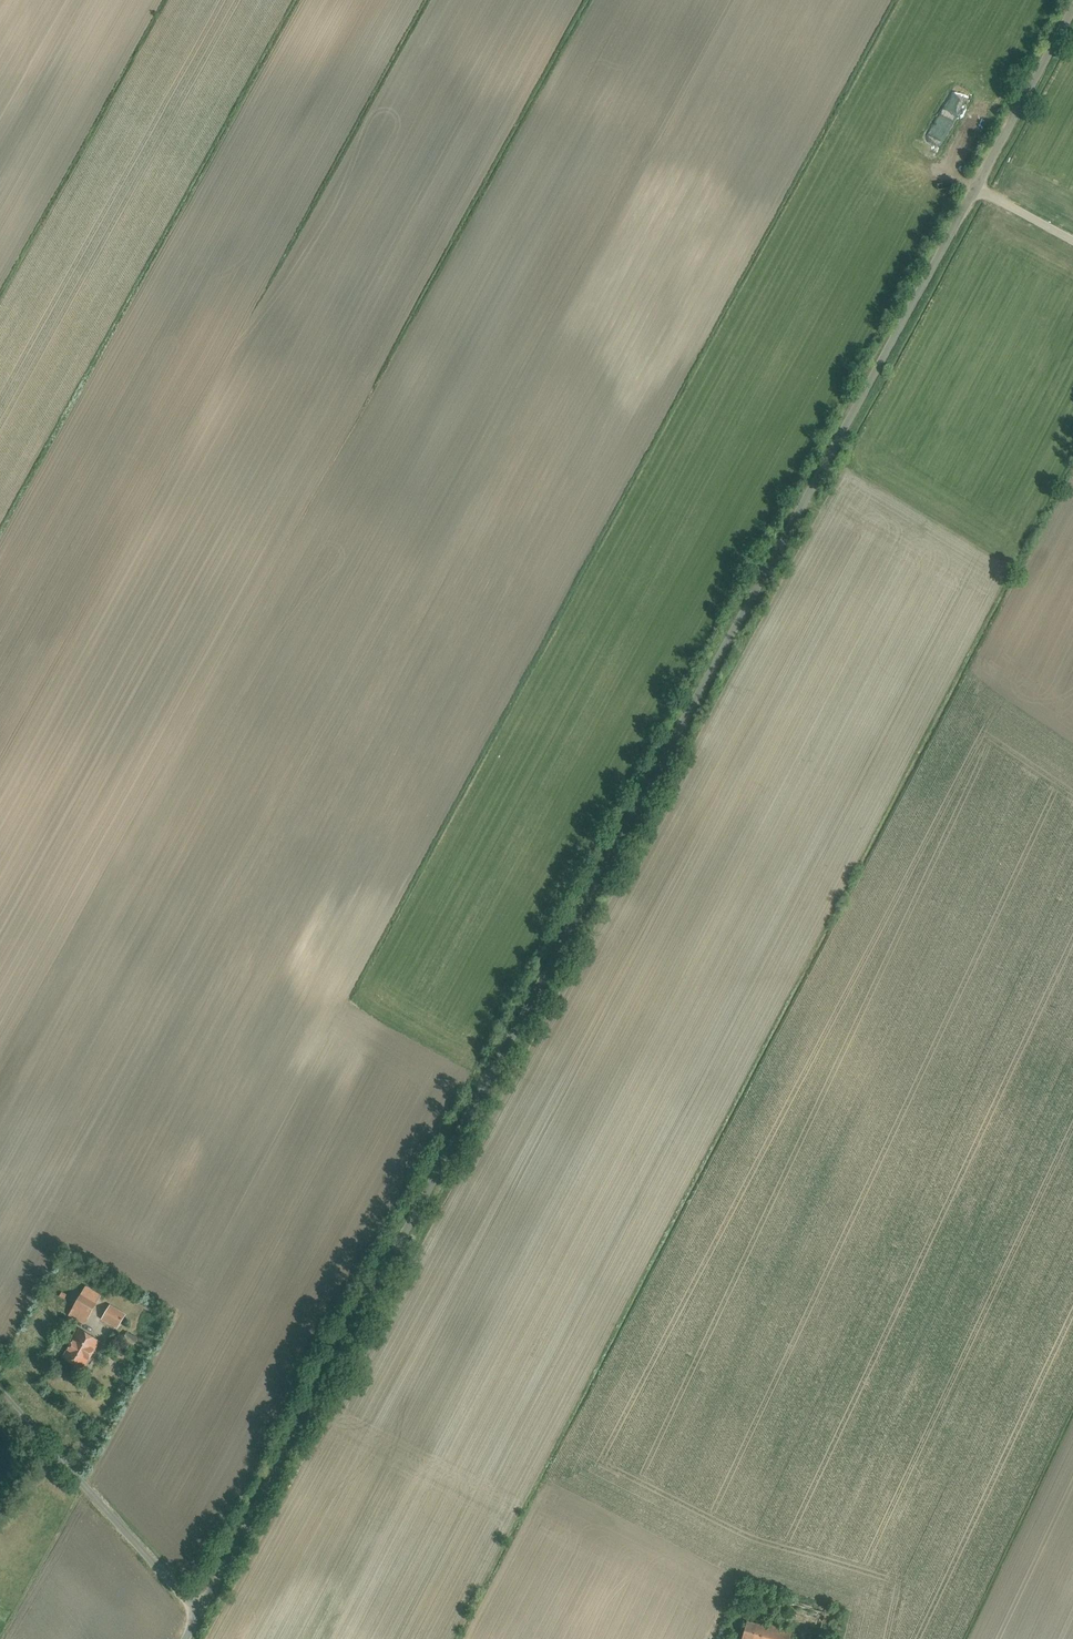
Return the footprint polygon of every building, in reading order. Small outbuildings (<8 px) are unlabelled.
[(88,1289),(71,1316),(86,1326),(103,1299),(88,1289)] [(113,1308),(104,1321),(120,1331),(129,1318),(113,1308)] [(66,1359),(85,1371),(102,1343),(83,1331),(66,1359)] [(743,1638),(793,1638),(795,1634),(749,1620),(743,1638)]
